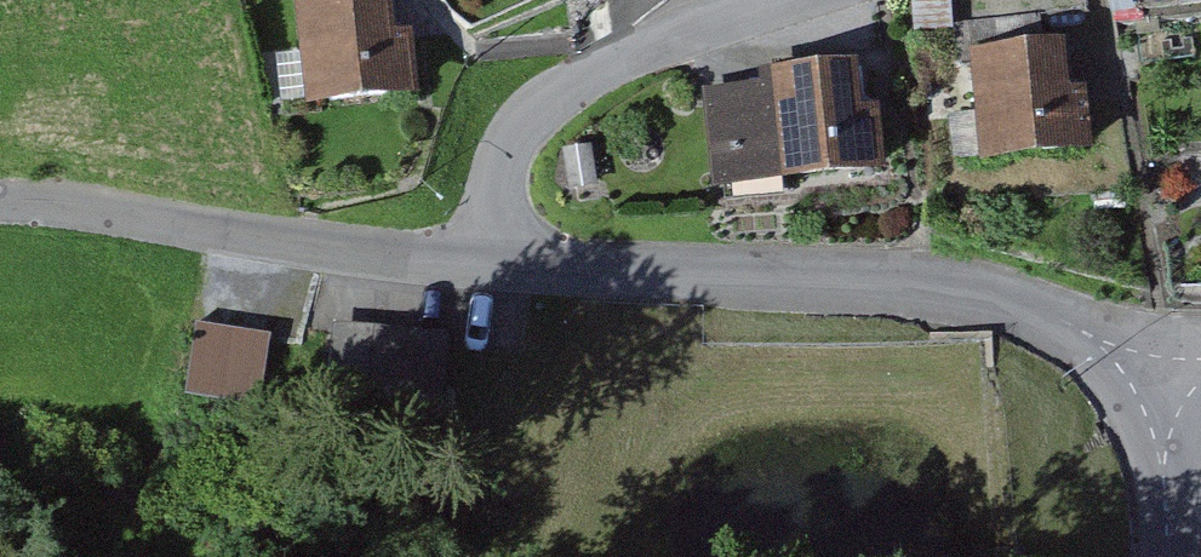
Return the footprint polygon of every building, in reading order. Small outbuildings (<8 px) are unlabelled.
[(305,107),(394,98),(384,0),(295,0),(305,107)] [(975,51),(985,152),(1077,142),(1066,41),(975,51)] [(698,94),(703,180),(867,170),(862,68),(771,73),(772,89),(698,94)] [(275,335),(198,324),(187,400),(264,412),(275,335)]
